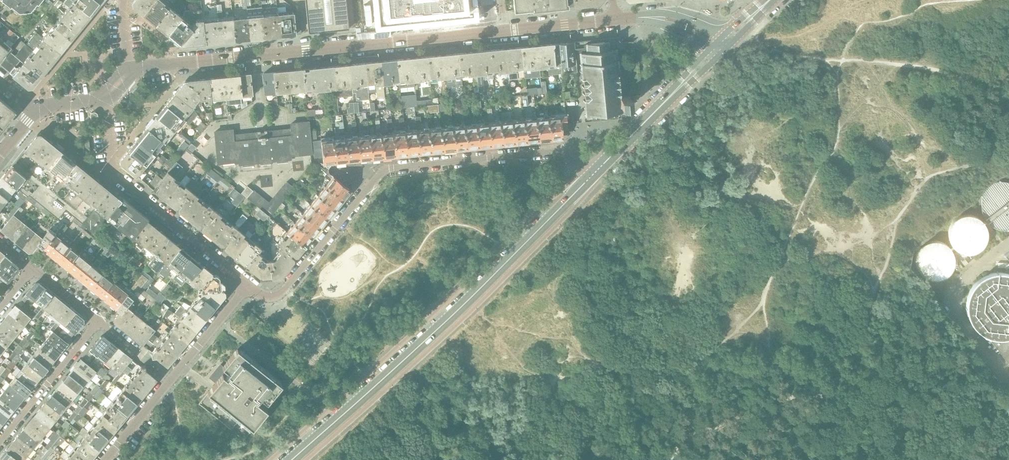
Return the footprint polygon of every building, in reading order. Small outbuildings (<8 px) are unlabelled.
[(24,0),(10,0),(6,4),(11,8),(12,7),(18,12),(25,12),(24,0)] [(41,0),(24,0),(25,12),(32,11),(38,5),(39,5),(42,1),(41,0)] [(103,0),(77,0),(75,2),(91,15),(103,0)] [(161,0),(135,0),(133,3),(133,6),(156,25),(168,9),(163,5),(164,3),(163,2),(161,0)] [(308,33),(349,29),(346,0),(305,0),(308,33)] [(374,26),(497,14),(496,0),(372,0),(374,26)] [(567,7),(566,0),(513,0),(514,11),(544,8),(545,9),(567,7)] [(71,40),(91,15),(75,2),(71,7),(69,6),(58,20),(59,22),(55,27),(71,40)] [(44,13),(50,7),(47,4),(41,11),(44,13)] [(235,40),(233,19),(223,20),(221,4),(217,5),(213,6),(213,15),(217,15),(218,20),(203,22),(205,43),(235,40)] [(294,34),(292,13),(277,14),(276,7),(262,8),(263,16),(265,37),(294,34)] [(168,35),(181,18),(175,13),(174,14),(168,9),(156,25),(168,35)] [(205,43),(203,22),(202,15),(193,16),(193,10),(184,11),(183,15),(181,18),(168,35),(181,46),(205,43)] [(301,34),(299,13),(299,12),(292,13),(294,34),(301,34)] [(265,37),(263,16),(233,19),(235,40),(265,37)] [(51,64),(71,40),(55,27),(51,24),(47,30),(49,31),(38,45),(39,46),(35,51),(51,64)] [(12,47),(4,41),(0,47),(0,62),(12,47)] [(573,60),(572,51),(574,51),(574,49),(574,42),(559,44),(561,67),(576,65),(575,60),(573,60)] [(620,83),(619,77),(621,77),(621,76),(619,76),(619,70),(620,70),(620,69),(619,69),(618,63),(619,63),(619,62),(618,62),(617,52),(618,51),(618,50),(610,51),(609,43),(610,43),(610,42),(587,45),(587,46),(584,46),(585,48),(574,49),(574,51),(580,50),(580,53),(579,53),(579,54),(580,54),(581,65),(580,65),(580,66),(582,66),(582,72),(581,72),(581,73),(582,73),(583,79),(582,80),(582,81),(583,81),(583,86),(582,86),(583,87),(584,87),(584,94),(583,94),(583,95),(584,95),(585,100),(584,100),(584,101),(585,101),(586,108),(584,108),(585,109),(586,109),(586,115),(585,115),(585,116),(590,116),(590,119),(619,116),(619,113),(624,112),(624,111),(622,111),(622,107),(631,106),(629,96),(621,97),(621,91),(622,91),(622,90),(621,90),(620,84),(621,84),(621,83),(620,83)] [(32,87),(51,64),(35,51),(25,44),(15,56),(10,52),(0,65),(10,73),(28,88),(32,87)] [(561,67),(559,44),(552,45),(554,68),(561,67)] [(554,68),(552,45),(522,48),(524,71),(554,68)] [(524,71),(522,48),(490,51),(492,74),(524,71)] [(492,74),(490,51),(459,54),(461,77),(477,75),(478,91),(479,100),(484,99),(483,92),(485,92),(483,75),(492,74)] [(461,77),(459,54),(428,57),(430,80),(461,77)] [(430,80),(428,57),(397,60),(399,83),(430,80)] [(399,83),(397,60),(365,63),(367,86),(399,83)] [(367,86),(365,63),(334,67),(337,90),(343,89),(343,92),(352,91),(352,88),(356,88),(357,96),(368,95),(367,86)] [(337,90),(334,67),(303,70),(305,91),(305,93),(337,90)] [(305,91),(303,70),(274,73),(276,93),(276,94),(282,93),(282,91),(286,91),(287,93),(295,92),(295,90),(299,90),(299,92),(305,91)] [(276,93),(274,73),(263,74),(265,88),(265,94),(276,93)] [(251,89),(249,75),(224,78),(228,115),(228,119),(231,119),(229,103),(230,103),(230,98),(230,97),(234,96),(234,98),(241,97),(240,97),(251,95),(251,89)] [(228,115),(224,78),(185,82),(198,92),(199,99),(201,101),(204,100),(204,103),(211,102),(211,100),(218,100),(218,98),(222,98),(222,99),(222,103),(223,103),(224,116),(228,115)] [(192,107),(199,99),(198,92),(185,82),(166,104),(182,118),(185,114),(187,115),(193,108),(192,107)] [(417,106),(417,101),(416,94),(400,96),(401,108),(417,106)] [(3,101),(0,99),(0,128),(2,129),(16,112),(3,101)] [(182,118),(166,104),(147,128),(163,141),(167,136),(169,137),(179,125),(178,123),(182,118)] [(567,129),(567,125),(565,115),(548,117),(551,139),(552,141),(563,140),(562,130),(567,129)] [(551,139),(548,117),(536,118),(539,140),(540,142),(545,142),(546,139),(550,138),(551,139)] [(539,140),(536,118),(525,119),(527,142),(528,143),(533,143),(534,140),(538,140),(539,140)] [(527,142),(525,119),(512,121),(514,142),(516,145),(521,144),(522,141),(526,141),(527,142)] [(514,142),(512,121),(500,122),(502,143),(504,146),(509,145),(510,143),(514,142)] [(311,154),(310,142),(309,132),(308,122),(292,124),(293,129),(267,132),(267,131),(258,132),(258,133),(233,136),(232,130),(215,132),(218,164),(238,162),(239,165),(243,164),(243,167),(254,166),(254,163),(261,162),(261,165),(271,164),(271,161),(277,161),(278,163),(289,162),(288,159),(292,159),(292,156),(311,154)] [(502,143),(500,122),(489,123),(491,145),(492,147),(497,147),(498,144),(502,143)] [(491,145),(489,123),(476,124),(479,146),(480,148),(485,148),(486,145),(490,145),(491,145)] [(203,128),(198,124),(195,128),(200,132),(203,128)] [(479,146),(476,124),(464,126),(467,147),(468,150),(473,149),(474,146),(479,146)] [(467,147),(464,126),(452,127),(455,148),(456,151),(461,150),(462,147),(467,147)] [(455,148),(452,127),(441,128),(443,150),(444,152),(450,151),(450,149),(455,148)] [(163,141),(147,128),(129,150),(145,163),(148,159),(150,160),(161,147),(160,145),(163,141)] [(443,150),(441,128),(429,129),(431,151),(433,153),(438,153),(438,150),(443,149),(443,150)] [(431,151),(429,129),(417,130),(420,153),(420,154),(426,154),(427,151),(431,151)] [(420,153),(417,130),(405,132),(407,154),(408,156),(414,155),(414,152),(419,152),(420,153)] [(193,140),(182,131),(179,135),(186,140),(190,144),(193,140)] [(335,161),(333,139),(321,140),(320,131),(309,132),(310,142),(319,141),(321,161),(329,168),(331,164),(331,161),(335,161)] [(407,154),(405,132),(393,133),(395,155),(396,157),(402,156),(403,154),(407,153),(407,154)] [(395,155),(393,133),(381,134),(383,156),(385,158),(390,158),(391,155),(395,155)] [(383,156),(381,134),(369,135),(371,157),(373,159),(378,159),(379,156),(383,156)] [(88,217),(63,197),(85,171),(40,135),(37,136),(12,166),(25,177),(16,188),(13,191),(13,192),(24,201),(26,199),(29,195),(37,201),(43,207),(44,207),(49,211),(58,219),(66,209),(76,217),(83,223),(88,217)] [(371,157),(369,135),(357,136),(359,159),(361,161),(366,160),(367,157),(371,157)] [(359,159),(357,136),(345,138),(347,160),(349,162),(354,161),(355,159),(359,158),(359,159)] [(347,160),(345,138),(333,139),(335,161),(337,163),(342,162),(343,160),(347,159),(347,160)] [(146,164),(145,163),(129,150),(121,160),(121,164),(138,177),(141,180),(147,172),(142,169),(146,164)] [(175,162),(170,158),(167,159),(163,156),(162,155),(160,158),(163,161),(172,168),(175,162)] [(205,164),(199,160),(196,164),(201,168),(205,164)] [(0,180),(0,193),(7,199),(8,198),(11,194),(13,192),(13,191),(16,188),(25,177),(12,166),(3,177),(0,180)] [(108,191),(105,188),(85,171),(63,197),(88,217),(93,210),(108,191)] [(153,190),(162,177),(157,173),(152,181),(148,185),(148,186),(153,190)] [(165,199),(177,185),(171,180),(172,179),(166,173),(162,177),(153,190),(165,199)] [(351,191),(330,174),(329,173),(327,177),(330,180),(326,186),(342,200),(344,200),(347,196),(351,191)] [(190,193),(199,182),(192,177),(183,188),(182,189),(177,185),(165,199),(188,218),(200,204),(194,199),(195,198),(190,193)] [(222,177),(218,183),(227,190),(231,185),(222,177)] [(278,209),(282,203),(294,188),(287,182),(282,188),(284,189),(270,206),(252,192),(253,191),(247,186),(241,193),(257,206),(269,215),(271,217),(273,214),(278,209)] [(1007,186),(1002,185),(998,186),(994,187),(991,189),(987,192),(985,195),(983,199),(982,202),(982,206),(982,210),(983,214),(985,218),(987,220),(990,223),(994,225),(997,226),(1002,227),(1006,227),(1008,226),(1008,186),(1007,186)] [(342,200),(326,186),(318,195),(334,209),(336,209),(340,205),(339,203),(341,199),(342,200)] [(234,188),(228,195),(234,200),(239,204),(244,197),(234,188)] [(107,218),(121,201),(108,191),(93,210),(88,217),(83,223),(82,224),(85,226),(86,227),(94,234),(107,218)] [(3,213),(5,211),(12,202),(8,198),(7,199),(0,193),(0,210),(3,213)] [(29,195),(26,199),(34,205),(37,201),(29,195)] [(334,209),(318,195),(310,205),(326,218),(329,218),(332,214),(331,212),(334,209)] [(148,222),(149,220),(122,198),(121,201),(107,218),(113,223),(106,233),(119,243),(126,234),(131,238),(134,241),(136,239),(135,238),(148,222)] [(37,201),(34,205),(36,207),(35,207),(40,211),(43,207),(37,201)] [(219,217),(213,212),(207,207),(205,208),(200,204),(188,218),(211,238),(224,223),(218,218),(219,217)] [(8,236),(24,217),(20,214),(23,209),(20,207),(19,208),(16,205),(10,212),(13,215),(14,215),(2,230),(8,236)] [(326,218),(310,205),(303,214),(319,227),(321,228),(324,224),(323,221),(326,218)] [(44,207),(40,212),(45,216),(49,211),(44,207)] [(16,242),(28,226),(25,224),(28,220),(26,219),(29,215),(27,213),(24,217),(8,236),(16,242)] [(988,234),(988,231),(987,226),(985,223),(982,220),(979,217),(975,215),(972,214),(967,213),(962,214),(959,215),(955,217),(952,219),(950,222),(948,226),(947,229),(946,234),(947,238),(948,242),(950,246),(952,248),(955,251),(958,253),(962,254),(966,255),(970,255),(974,254),(979,252),(981,249),(984,247),(986,243),(988,239),(988,234)] [(236,231),(241,226),(244,229),(252,220),(248,217),(247,217),(243,214),(236,223),(238,224),(234,229),(230,226),(229,228),(224,223),(211,238),(234,256),(246,242),(242,238),(243,237),(236,231)] [(273,214),(271,217),(270,218),(275,222),(276,222),(279,218),(273,214)] [(319,227),(303,214),(295,223),(311,237),(314,237),(317,233),(316,231),(318,227),(319,227)] [(275,222),(270,218),(271,217),(269,215),(266,218),(269,220),(270,228),(275,222)] [(83,223),(76,217),(73,221),(78,226),(77,228),(81,231),(85,226),(82,224),(83,223)] [(22,247),(41,224),(39,222),(35,227),(34,226),(31,229),(28,226),(16,242),(22,247)] [(169,239),(161,233),(148,222),(135,238),(136,239),(154,254),(156,255),(169,239)] [(311,237),(295,223),(288,233),(287,233),(289,234),(305,247),(309,242),(308,240),(311,237)] [(41,224),(22,247),(29,252),(31,252),(37,245),(49,230),(41,224)] [(47,253),(59,237),(67,228),(63,225),(60,230),(59,229),(54,235),(49,230),(37,245),(47,253)] [(305,247),(289,234),(287,233),(288,233),(286,231),(281,237),(283,238),(278,244),(281,247),(279,251),(281,253),(275,260),(272,260),(273,270),(271,270),(272,278),(278,278),(279,279),(305,247)] [(57,261),(70,246),(59,237),(47,253),(57,261)] [(271,249),(270,238),(265,243),(262,247),(271,249)] [(190,256),(183,250),(169,239),(156,255),(154,254),(150,260),(151,261),(152,260),(163,269),(166,264),(177,272),(190,256)] [(951,262),(951,261),(951,257),(949,253),(947,249),(944,246),(941,243),(937,242),(932,241),(929,240),(924,241),(921,243),(917,245),(914,247),(912,251),(910,254),(909,259),(909,262),(910,266),(911,270),(913,274),(916,277),(918,279),(923,281),(927,282),(931,282),(934,282),(939,280),(942,279),(945,276),(948,272),(949,269),(951,265),(951,262)] [(261,255),(257,253),(259,250),(254,245),(252,247),(246,242),(234,256),(264,280),(265,279),(272,278),(271,270),(273,270),(272,260),(263,261),(259,257),(261,255)] [(67,269),(80,254),(70,246),(57,261),(67,269)] [(108,257),(112,253),(107,249),(105,249),(102,253),(104,255),(105,254),(108,257)] [(79,279),(91,263),(80,254),(67,269),(79,279)] [(131,263),(135,258),(130,254),(126,259),(131,263)] [(968,264),(962,256),(961,255),(960,254),(958,255),(957,256),(956,257),(956,259),(957,260),(963,268),(968,264)] [(12,261),(4,255),(0,260),(0,276),(12,261)] [(212,274),(203,266),(190,256),(177,272),(193,285),(194,284),(199,288),(212,274)] [(18,269),(17,266),(12,261),(0,276),(0,277),(7,282),(18,269)] [(90,288),(103,273),(105,269),(95,261),(93,264),(91,263),(79,279),(90,288)] [(144,269),(133,261),(130,264),(141,273),(144,269)] [(121,271),(126,264),(123,262),(118,268),(121,271)] [(125,275),(131,268),(126,264),(121,271),(125,275)] [(1003,273),(998,273),(993,274),(988,275),(984,277),(979,280),(975,284),(972,288),(969,292),(967,297),(966,302),(966,308),(965,308),(966,314),(967,314),(969,319),(971,324),(974,328),(977,331),(982,334),(984,336),(984,337),(990,339),(990,338),(990,339),(989,340),(1008,365),(1008,269),(1003,273)] [(100,296),(113,281),(103,273),(90,288),(100,296)] [(223,285),(219,281),(220,280),(219,278),(216,275),(214,275),(214,276),(212,274),(199,288),(200,292),(223,290),(222,289),(224,288),(223,285)] [(111,305),(125,287),(120,282),(118,285),(113,281),(100,296),(111,305)] [(36,300),(46,287),(42,283),(39,284),(38,283),(35,284),(27,294),(36,300)] [(35,316),(54,293),(46,287),(36,300),(40,304),(34,311),(31,314),(33,315),(35,316)] [(129,303),(133,298),(135,295),(125,287),(111,305),(120,313),(129,303)] [(148,294),(144,290),(141,288),(138,292),(145,298),(145,297),(148,294)] [(211,310),(217,303),(218,304),(225,295),(224,292),(223,291),(223,290),(200,292),(200,296),(195,301),(194,301),(190,306),(205,319),(212,311),(211,310)] [(50,312),(61,299),(54,293),(35,316),(38,319),(46,309),(50,312)] [(155,299),(155,300),(160,304),(165,298),(160,293),(155,299)] [(155,299),(148,294),(145,297),(152,303),(155,300),(155,299)] [(23,303),(28,298),(25,296),(19,303),(27,311),(30,308),(23,303)] [(50,329),(69,306),(61,299),(50,312),(55,316),(53,319),(54,320),(47,327),(50,329)] [(27,311),(19,303),(18,303),(16,306),(15,306),(13,309),(11,309),(8,312),(24,326),(33,315),(31,314),(27,311)] [(121,328),(133,312),(129,309),(132,305),(129,303),(120,313),(115,320),(115,323),(121,328)] [(66,325),(77,312),(69,306),(50,329),(58,335),(59,334),(60,333),(55,329),(62,322),(66,325)] [(192,333),(198,326),(199,327),(205,319),(190,306),(171,329),(187,342),(193,334),(192,333)] [(24,326),(8,312),(5,317),(5,318),(4,320),(19,333),(24,326)] [(76,331),(83,323),(83,320),(82,319),(82,316),(77,312),(66,325),(71,330),(64,338),(68,341),(75,333),(76,331)] [(128,333),(141,318),(133,312),(121,328),(128,333)] [(135,339),(147,323),(141,318),(128,333),(135,339)] [(4,320),(1,323),(0,323),(0,328),(13,339),(19,333),(4,320)] [(67,343),(58,335),(50,329),(47,327),(43,323),(40,326),(47,332),(47,333),(50,335),(44,342),(60,355),(63,351),(62,350),(67,343)] [(157,335),(154,332),(155,330),(147,323),(135,339),(143,345),(151,336),(154,339),(157,335)] [(0,328),(0,340),(7,346),(13,339),(0,328)] [(173,357),(179,350),(180,350),(187,342),(171,329),(169,332),(166,330),(161,335),(164,337),(162,340),(157,337),(152,343),(157,346),(151,354),(152,357),(151,358),(152,358),(156,357),(157,357),(167,365),(174,357),(173,357)] [(28,340),(31,337),(34,333),(30,331),(25,338),(28,340)] [(22,347),(27,342),(28,340),(25,338),(24,337),(19,344),(22,347)] [(60,355),(44,342),(41,345),(37,342),(31,337),(28,340),(30,342),(36,347),(38,349),(53,361),(55,359),(57,359),(60,355)] [(97,356),(109,341),(104,337),(101,337),(90,350),(97,356)] [(0,340),(0,353),(1,354),(4,350),(7,353),(10,349),(7,346),(0,340)] [(25,349),(30,342),(28,340),(27,342),(22,347),(25,349)] [(104,362),(116,347),(109,341),(97,356),(104,362)] [(17,354),(22,347),(19,344),(13,351),(17,354)] [(27,351),(25,349),(22,347),(17,354),(21,358),(27,351)] [(53,361),(38,349),(36,347),(33,351),(35,353),(33,356),(49,369),(52,365),(51,363),(53,361)] [(112,367),(123,353),(116,347),(104,362),(112,367)] [(267,405),(282,386),(237,349),(223,367),(221,366),(211,378),(216,382),(208,393),(253,430),(268,411),(257,403),(261,399),(267,405)] [(11,361),(17,354),(13,351),(7,358),(11,361)] [(122,371),(126,366),(131,359),(123,353),(112,367),(115,370),(107,380),(112,382),(117,375),(118,376),(122,371)] [(15,365),(21,358),(17,354),(11,361),(15,365)] [(49,369),(33,356),(27,363),(42,375),(44,372),(45,373),(49,369)] [(96,372),(80,360),(78,362),(77,362),(74,366),(90,379),(96,372)] [(9,372),(15,365),(11,361),(6,368),(9,372)] [(42,375),(27,363),(21,370),(36,382),(42,375)] [(143,394),(146,390),(149,387),(156,379),(145,371),(146,370),(145,367),(146,366),(145,365),(145,366),(141,366),(131,378),(122,390),(137,402),(143,395),(143,394)] [(90,379),(74,366),(71,370),(71,371),(69,374),(84,386),(90,379)] [(100,367),(98,370),(105,376),(105,375),(107,373),(103,369),(100,367)] [(10,372),(9,372),(6,368),(0,376),(3,379),(4,379),(10,372)] [(36,382),(21,370),(15,377),(30,389),(36,382)] [(127,375),(125,373),(122,371),(118,376),(123,380),(127,375)] [(84,386),(69,374),(67,376),(65,376),(63,380),(79,393),(84,386)] [(30,389),(15,377),(10,384),(24,396),(30,389)] [(104,382),(106,380),(102,377),(96,384),(100,386),(104,382)] [(79,393),(63,380),(59,384),(60,385),(58,388),(73,400),(79,393)] [(101,392),(107,384),(104,382),(100,386),(97,389),(101,392)] [(24,396),(10,384),(4,391),(19,403),(24,396)] [(73,400),(58,388),(52,395),(58,400),(67,407),(73,400)] [(124,417),(127,413),(130,410),(130,411),(137,402),(122,390),(113,400),(107,408),(103,405),(99,410),(102,413),(118,426),(124,418),(124,417)] [(4,391),(0,396),(0,399),(15,410),(17,407),(17,405),(19,403),(4,391)] [(89,401),(94,394),(90,391),(85,398),(89,401)] [(67,407),(58,400),(52,395),(46,402),(62,414),(67,407)] [(84,406),(88,401),(89,401),(85,398),(79,405),(82,408),(84,406)] [(0,399),(0,411),(7,417),(10,414),(11,414),(15,410),(0,399)] [(62,414),(46,402),(41,409),(56,421),(62,414)] [(77,415),(79,412),(82,408),(79,405),(73,412),(77,415)] [(82,415),(87,409),(84,406),(82,408),(79,412),(82,415)] [(56,421),(41,409),(35,416),(50,428),(56,421)] [(73,419),(77,415),(73,412),(68,419),(71,422),(73,419)] [(77,422),(82,415),(79,412),(77,415),(73,419),(77,422)] [(105,440),(111,433),(111,434),(118,426),(102,413),(101,414),(98,412),(94,417),(97,420),(88,431),(84,427),(79,432),(84,436),(99,449),(106,441),(105,440)] [(50,428),(35,416),(33,418),(31,418),(28,421),(45,435),(50,428)] [(45,435),(28,421),(25,426),(25,427),(23,430),(39,442),(41,444),(44,440),(42,438),(45,435)] [(63,438),(68,431),(66,429),(63,433),(60,436),(63,438)] [(39,442),(23,430),(18,436),(33,449),(39,442)] [(54,443),(60,436),(56,433),(55,432),(49,439),(54,443)] [(33,449),(18,436),(12,443),(27,456),(33,449)] [(62,444),(65,440),(63,438),(60,436),(54,443),(52,445),(51,447),(54,450),(58,445),(62,444)] [(90,459),(92,456),(93,457),(99,449),(84,436),(77,444),(73,440),(70,444),(74,448),(69,454),(65,450),(61,455),(65,459),(66,459),(89,459),(90,459)] [(12,443),(6,451),(18,459),(24,459),(27,456),(12,443)] [(43,457),(49,450),(46,448),(45,447),(39,454),(43,457)] [(54,450),(51,447),(49,450),(43,457),(41,459),(43,459),(45,459),(48,456),(48,457),(54,450)] [(6,451),(4,453),(3,453),(0,456),(0,457),(4,459),(18,459),(6,451)]
